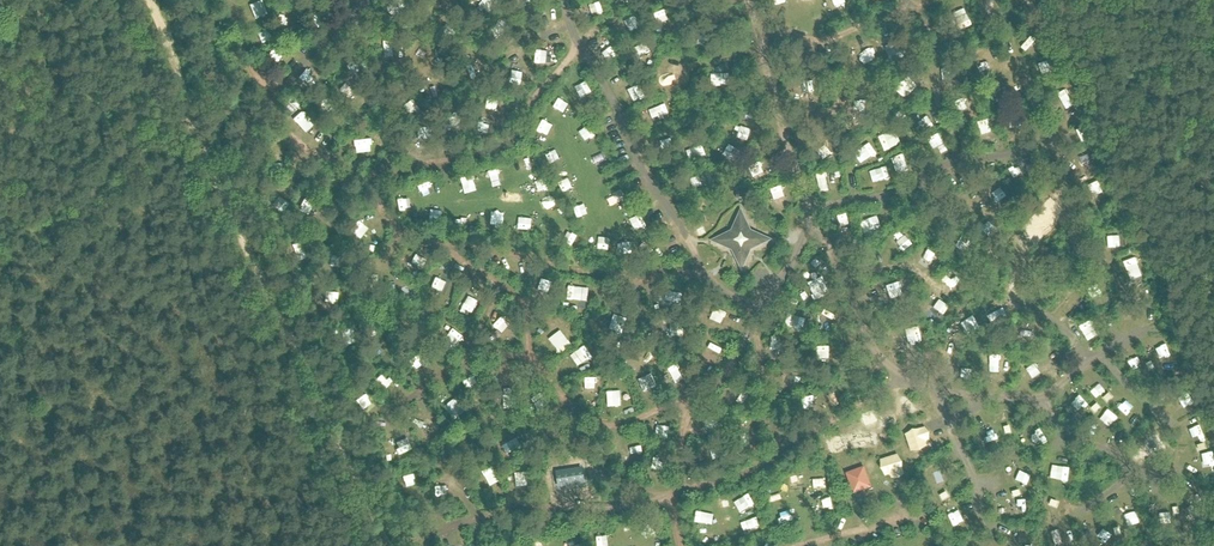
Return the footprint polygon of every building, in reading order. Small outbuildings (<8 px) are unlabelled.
[(632,11),(635,22),(645,20),(642,9),(632,11)] [(693,77),(700,71),(695,66),(689,72),(693,77)] [(938,98),(941,110),(956,106),(953,95),(938,98)] [(889,127),(900,123),(896,112),(885,116),(889,127)] [(960,133),(969,127),(963,116),(954,121),(960,133)] [(728,141),(734,124),(720,119),(714,137),(728,141)] [(344,133),(345,147),(359,146),(359,133),(344,133)] [(670,160),(682,157),(678,142),(666,145),(670,160)] [(525,163),(540,156),(536,148),(521,155),(525,163)] [(582,150),(571,155),(575,163),(586,159),(582,150)] [(250,168),(263,167),(262,151),(249,152),(250,168)] [(496,172),(508,168),(503,155),(492,159),(496,172)] [(995,158),(997,168),(1007,166),(1005,156),(995,158)] [(465,169),(466,182),(479,181),(478,168),(465,169)] [(691,186),(691,171),(673,171),(673,186),(691,186)] [(447,175),(438,179),(443,189),(451,185),(447,175)] [(545,189),(557,185),(554,177),(543,181),(545,189)] [(522,178),(516,180),(520,190),(525,188),(522,178)] [(595,195),(602,191),(598,184),(591,188),(595,195)] [(737,189),(737,199),(745,199),(745,189),(737,189)] [(555,217),(569,211),(563,197),(549,203),(555,217)] [(443,212),(438,222),(447,226),(452,216),(443,212)] [(343,233),(354,223),(345,213),(334,223),(343,233)] [(716,238),(716,244),(732,251),(739,265),(745,265),(751,250),(766,243),(766,237),(751,230),(743,214),(739,214),(732,231),(716,238)] [(817,227),(827,227),(827,215),(817,216),(817,227)] [(547,233),(553,229),(545,219),(539,223),(547,233)] [(269,253),(276,265),(288,258),(281,246),(269,253)] [(789,290),(792,289),(794,296),(804,292),(798,276),(786,280),(789,290)] [(547,287),(558,293),(562,286),(551,280),(547,287)] [(479,311),(480,319),(492,318),(492,311),(479,311)] [(601,331),(604,316),(590,314),(588,329),(601,331)] [(360,335),(346,338),(349,349),(362,346),(360,335)] [(546,357),(554,367),(564,359),(556,349),(546,357)] [(350,371),(346,381),(357,386),(361,375),(350,371)] [(617,375),(623,389),(633,384),(627,371),(617,375)] [(598,404),(597,389),(585,390),(586,405),(598,404)] [(435,398),(423,405),(431,418),(443,411),(435,398)] [(1118,439),(1130,445),(1136,433),(1125,427),(1118,439)] [(370,452),(386,449),(385,439),(373,441),(373,446),(369,447),(370,452)] [(1016,447),(1017,440),(1007,439),(1005,445),(1016,447)] [(629,465),(638,467),(639,457),(631,456),(629,465)] [(556,472),(558,488),(585,485),(583,468),(556,472)] [(864,483),(866,489),(871,487),(864,468),(846,474),(851,488),(864,483)] [(984,511),(995,515),(997,509),(986,504),(984,511)]
